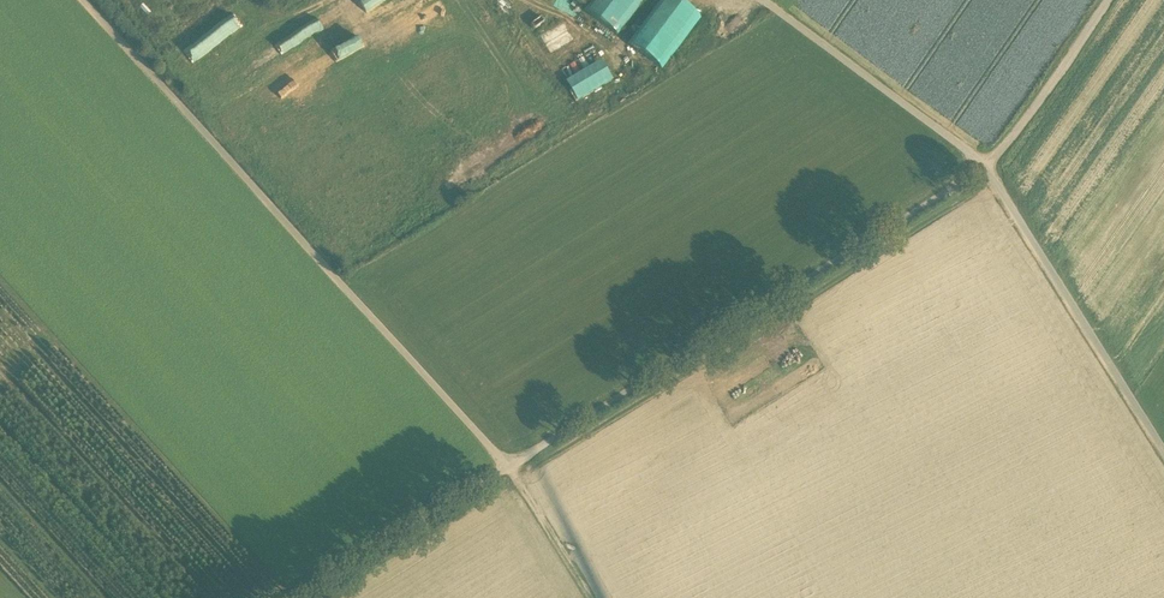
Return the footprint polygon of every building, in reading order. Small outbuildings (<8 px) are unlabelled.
[(585,11),(617,36),(644,0),(593,0),(585,11)] [(676,0),(662,0),(628,45),(661,69),(700,18),(676,0)] [(563,23),(540,37),(550,55),(574,41),(563,23)] [(601,61),(566,82),(578,101),(613,80),(601,61)]
